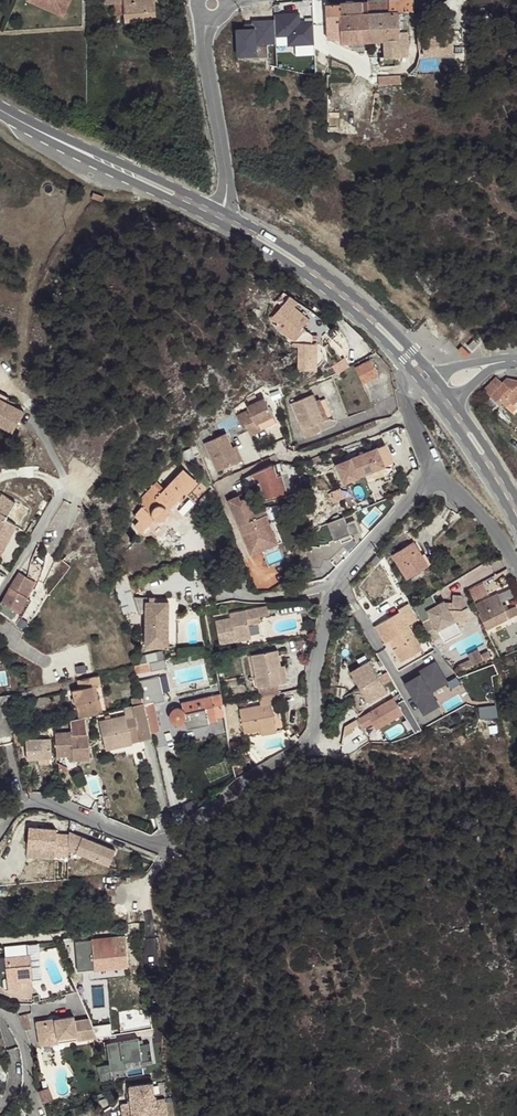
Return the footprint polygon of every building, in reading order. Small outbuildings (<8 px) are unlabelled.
[(47,3),(45,8),(64,16),(71,0),(42,0),(47,3)] [(155,0),(104,0),(105,5),(114,4),(124,3),(125,15),(125,23),(157,20),(155,0)] [(429,5),(428,0),(380,0),(368,1),(368,2),(369,13),(398,13),(404,12),(405,12),(407,11),(413,10),(423,7),(429,5)] [(313,14),(305,7),(283,2),(280,16),(311,22),(313,14)] [(369,13),(368,2),(327,4),(327,16),(369,13)] [(115,15),(125,15),(124,3),(114,4),(115,15)] [(311,22),(280,16),(256,11),(254,21),(239,18),(239,22),(237,33),(252,36),(254,24),(277,28),(278,21),(310,28),(311,22)] [(369,42),(369,13),(327,16),(328,40),(342,40),(342,43),(369,42)] [(399,32),(398,13),(369,13),(369,42),(384,41),(400,40),(400,32),(399,32)] [(309,36),(310,28),(278,21),(277,28),(277,29),(309,36)] [(310,57),(312,42),(266,32),(262,47),(299,54),(310,57)] [(408,57),(408,32),(406,32),(400,32),(400,40),(384,41),(385,57),(385,58),(392,58),(395,57),(408,57)] [(308,64),(310,57),(299,54),(297,62),(308,64)] [(396,66),(395,57),(392,58),(385,58),(385,57),(381,57),(381,66),(396,66)] [(401,84),(401,76),(379,77),(379,85),(401,84)] [(104,197),(93,193),(92,198),(102,202),(103,200),(104,197)] [(317,338),(307,331),(307,332),(303,327),(305,325),(289,312),(294,307),(298,303),(290,297),(271,319),(278,325),(276,327),(288,337),(289,336),(295,341),(295,343),(293,343),(293,346),(299,347),(299,370),(317,371),(317,338)] [(326,324),(320,318),(315,314),(298,303),(294,307),(310,320),(325,331),(329,327),(326,324)] [(310,320),(294,307),(289,312),(305,325),(310,320)] [(478,344),(474,341),(468,346),(472,350),(478,344)] [(466,357),(470,354),(462,346),(458,350),(466,357)] [(336,371),(349,364),(345,357),(332,364),(336,371)] [(378,376),(370,360),(355,368),(363,385),(378,376)] [(496,377),(484,390),(498,405),(502,402),(507,407),(510,402),(513,405),(516,401),(516,380),(506,378),(502,382),(496,377)] [(13,434),(24,412),(7,402),(10,398),(0,393),(0,427),(13,434)] [(324,421),(316,401),(313,395),(291,404),(306,439),(322,431),(318,423),(324,421)] [(249,411),(237,417),(241,426),(244,424),(250,436),(262,430),(259,423),(273,416),(264,398),(247,407),(249,411)] [(328,419),(320,399),(316,401),(324,421),(328,419)] [(259,423),(262,430),(277,423),(273,416),(259,423)] [(238,462),(232,448),(226,434),(205,443),(217,472),(238,462)] [(385,444),(367,452),(337,465),(344,483),(359,477),(375,470),(385,466),(393,463),(385,444)] [(242,460),(236,446),(232,448),(238,462),(242,460)] [(194,459),(190,449),(182,453),(186,462),(194,459)] [(286,493),(282,475),(277,477),(273,464),(251,475),(243,479),(247,487),(260,481),(266,499),(286,493)] [(167,511),(184,493),(186,495),(197,483),(183,470),(164,490),(156,483),(147,492),(146,494),(139,505),(141,507),(134,516),(139,521),(135,526),(141,532),(154,518),(155,519),(157,520),(159,521),(161,520),(162,520),(164,519),(165,518),(167,516),(167,514),(167,513),(167,511)] [(146,494),(147,492),(137,503),(139,505),(146,494)] [(274,545),(265,525),(270,524),(266,515),(258,518),(253,506),(248,497),(245,499),(243,494),(229,500),(240,526),(245,524),(249,532),(243,534),(251,555),(274,545)] [(16,526),(28,510),(15,502),(8,516),(0,512),(0,545),(5,548),(16,526)] [(330,560),(343,546),(342,543),(353,538),(351,535),(360,532),(355,520),(347,524),(344,516),(327,523),(334,539),(329,541),(329,544),(319,544),(319,547),(310,547),(306,549),(305,568),(322,568),(324,560),(330,560)] [(478,527),(471,518),(465,522),(472,532),(478,527)] [(249,532),(245,524),(240,526),(243,534),(249,532)] [(278,544),(270,524),(265,525),(274,545),(278,544)] [(425,567),(419,559),(423,556),(413,542),(392,555),(408,578),(425,567)] [(428,565),(423,556),(419,559),(425,567),(428,565)] [(27,598),(33,588),(36,589),(38,583),(44,566),(32,557),(31,561),(27,577),(26,576),(19,572),(13,581),(1,601),(0,604),(0,613),(11,620),(16,617),(17,616),(19,612),(27,598)] [(247,578),(243,573),(241,570),(239,567),(235,563),(233,561),(231,559),(225,567),(227,568),(229,570),(232,573),(234,576),(236,578),(239,583),(240,588),(249,583),(247,578)] [(404,581),(399,572),(394,574),(399,583),(404,581)] [(130,583),(127,574),(114,579),(116,589),(130,583)] [(138,610),(130,583),(116,589),(123,614),(138,610)] [(487,592),(482,584),(469,591),(474,599),(487,592)] [(516,606),(508,609),(506,604),(503,605),(498,593),(476,604),(480,613),(478,614),(483,623),(487,630),(509,619),(516,615),(516,609),(516,606)] [(447,606),(444,601),(438,605),(432,594),(414,605),(433,641),(441,636),(440,634),(438,630),(455,621),(461,621),(461,616),(467,616),(468,608),(461,596),(453,596),(452,607),(452,610),(449,610),(447,606)] [(22,618),(31,600),(27,598),(19,612),(17,616),(22,618)] [(169,647),(169,602),(146,602),(146,647),(169,647)] [(422,649),(408,624),(417,619),(408,603),(398,609),(400,612),(376,626),(386,643),(390,641),(394,638),(399,647),(394,649),(401,662),(422,649)] [(251,638),(249,626),(247,618),(259,616),(269,614),(268,607),(230,614),(230,619),(216,621),(220,644),(251,638)] [(261,623),(259,616),(247,618),(249,626),(261,623)] [(440,634),(457,625),(455,621),(438,630),(440,634)] [(399,647),(394,638),(390,641),(394,649),(399,647)] [(283,682),(280,666),(277,650),(252,655),(258,687),(278,683),(283,682)] [(140,665),(149,662),(164,659),(165,658),(164,651),(137,657),(140,665)] [(373,657),(347,670),(364,704),(378,697),(380,700),(395,692),(386,674),(382,676),(373,657)] [(151,669),(167,665),(165,658),(164,659),(149,662),(151,669)] [(432,692),(449,680),(435,659),(402,681),(424,715),(440,705),(432,692)] [(99,713),(96,700),(98,699),(95,686),(101,685),(98,675),(77,680),(79,689),(73,690),(79,717),(84,716),(87,716),(99,713)] [(279,693),(278,683),(258,687),(260,696),(279,693)] [(151,703),(149,692),(141,694),(142,697),(143,703),(144,703),(144,705),(151,703)] [(276,727),(271,704),(281,702),(279,693),(260,696),(262,705),(239,709),(244,733),(261,730),(276,727)] [(225,716),(223,704),(221,694),(181,703),(183,710),(180,709),(178,709),(175,709),(173,711),(171,713),(171,715),(171,717),(171,719),(172,721),(174,723),(176,724),(179,724),(181,723),(183,722),(184,721),(185,719),(186,719),(187,722),(208,717),(209,723),(217,721),(216,718),(225,716)] [(143,703),(142,697),(131,699),(133,706),(143,703)] [(160,731),(153,702),(151,703),(144,705),(151,733),(160,731)] [(151,733),(144,703),(143,703),(133,706),(124,708),(126,716),(100,723),(106,749),(152,739),(151,733)] [(481,717),(496,715),(494,704),(480,706),(481,717)] [(341,714),(338,706),(330,708),(334,717),(341,714)] [(56,733),(57,756),(69,755),(69,753),(73,753),(73,755),(73,760),(90,759),(88,734),(84,716),(79,717),(71,719),(72,732),(56,733)] [(277,733),(276,727),(261,730),(261,736),(277,733)] [(31,765),(27,747),(22,749),(20,741),(26,740),(24,731),(13,733),(15,742),(15,746),(16,746),(21,767),(31,765)] [(49,847),(51,820),(27,818),(25,846),(49,847)] [(117,850),(70,832),(70,850),(111,866),(117,850)] [(30,862),(30,856),(16,855),(15,863),(30,862)] [(12,859),(0,859),(0,879),(11,880),(12,859)] [(128,967),(126,952),(125,952),(114,953),(113,940),(113,937),(75,941),(76,953),(84,952),(84,958),(94,957),(95,970),(128,967)] [(125,952),(123,939),(113,940),(114,953),(125,952)] [(33,980),(30,955),(5,957),(5,960),(6,971),(8,982),(21,981),(33,980)] [(95,970),(94,957),(84,958),(83,958),(85,972),(95,971),(95,970)] [(22,989),(21,981),(8,982),(8,987),(8,991),(22,989)] [(140,1026),(139,1013),(126,1015),(127,1018),(122,1018),(123,1025),(120,1026),(120,1034),(136,1031),(140,1031),(139,1026),(140,1026)] [(33,1028),(28,1014),(22,1015),(20,1016),(20,1017),(20,1018),(23,1025),(24,1028),(25,1031),(33,1028)] [(97,1037),(89,1018),(75,1021),(74,1016),(37,1022),(39,1039),(58,1036),(58,1038),(77,1035),(78,1040),(97,1037)] [(153,1029),(152,1024),(151,1020),(143,1022),(143,1026),(139,1026),(140,1031),(153,1029)] [(39,1039),(40,1046),(59,1043),(58,1038),(58,1036),(39,1039)] [(139,1038),(106,1041),(108,1064),(97,1065),(99,1077),(113,1075),(113,1069),(153,1065),(150,1042),(139,1043),(139,1038)] [(169,1097),(153,1098),(153,1086),(170,1085),(170,1081),(126,1083),(127,1102),(121,1102),(121,1115),(170,1115),(169,1097)] [(53,1101),(47,1088),(37,1092),(43,1105),(53,1101)]
